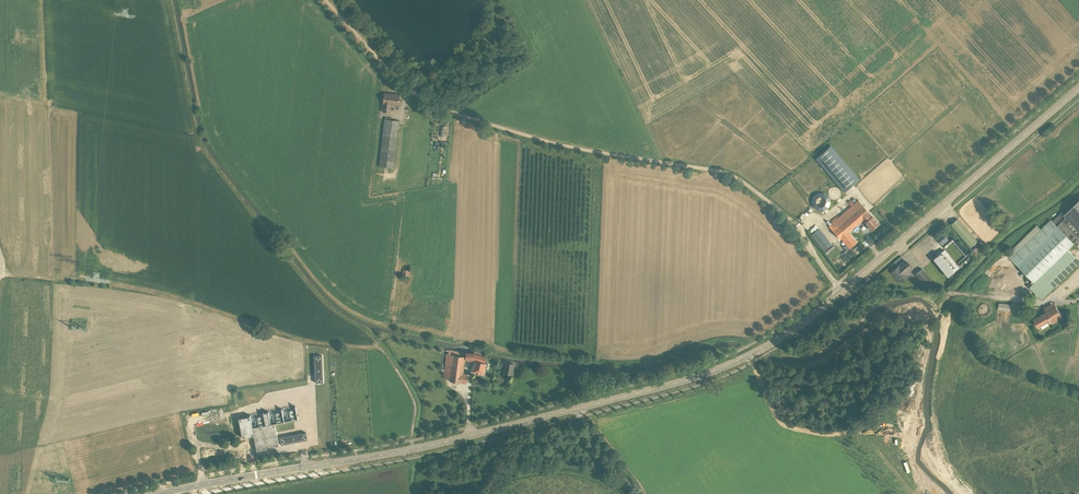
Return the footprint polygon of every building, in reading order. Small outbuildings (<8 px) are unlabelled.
[(384,94),(382,112),(390,113),(391,105),(398,106),(399,97),(390,95),(390,94),(384,94)] [(384,120),(379,167),(393,169),(398,121),(384,120)] [(831,146),(815,159),(844,193),(860,180),(831,146)] [(840,240),(862,220),(870,214),(858,200),(828,226),(840,240)] [(1064,215),(1062,216),(1078,233),(1078,200),(1064,215)] [(1052,221),(1075,244),(1077,246),(1078,244),(1078,233),(1062,216),(1064,215),(1061,212),(1052,221)] [(870,214),(862,220),(871,230),(878,224),(870,214)] [(971,248),(978,241),(958,219),(951,225),(971,248)] [(1007,255),(1034,283),(1069,250),(1075,244),(1052,221),(1051,219),(1041,229),(1037,225),(1007,255)] [(817,230),(812,234),(825,251),(833,244),(829,238),(825,241),(817,230)] [(847,250),(856,242),(849,234),(842,240),(846,244),(844,247),(847,250)] [(943,234),(937,239),(942,245),(948,240),(943,234)] [(955,239),(953,241),(958,248),(957,249),(960,254),(954,258),(960,265),(970,257),(955,239)] [(1069,250),(1034,283),(1030,287),(1042,300),(1055,287),(1050,282),(1076,257),(1069,250)] [(948,278),(959,268),(945,251),(933,260),(948,278)] [(908,271),(912,269),(905,261),(902,264),(903,264),(896,270),(896,269),(892,272),(901,282),(908,276),(905,274),(908,271)] [(922,269),(916,274),(926,285),(932,280),(922,269)] [(980,277),(978,287),(1009,293),(1011,283),(980,277)] [(1039,328),(1051,321),(1053,324),(1063,318),(1054,303),(1044,308),(1047,313),(1035,320),(1039,328)] [(466,383),(467,374),(463,373),(464,365),(466,365),(465,366),(473,368),(472,371),(483,374),(486,363),(485,363),(486,359),(486,358),(486,357),(486,356),(484,356),(485,352),(482,351),(482,350),(475,348),(475,349),(474,353),(472,352),(466,352),(465,355),(449,349),(449,350),(449,351),(448,354),(446,354),(443,378),(450,379),(450,381),(466,383)] [(323,384),(322,357),(314,357),(315,384),(323,384)] [(513,375),(515,365),(515,364),(505,363),(503,374),(513,375)] [(252,428),(250,416),(238,418),(243,438),(254,436),(257,451),(266,449),(266,448),(279,446),(275,424),(271,425),(268,412),(263,413),(266,425),(252,428)] [(228,422),(193,429),(198,451),(233,444),(228,422)] [(308,440),(306,433),(280,438),(281,445),(308,440)]
